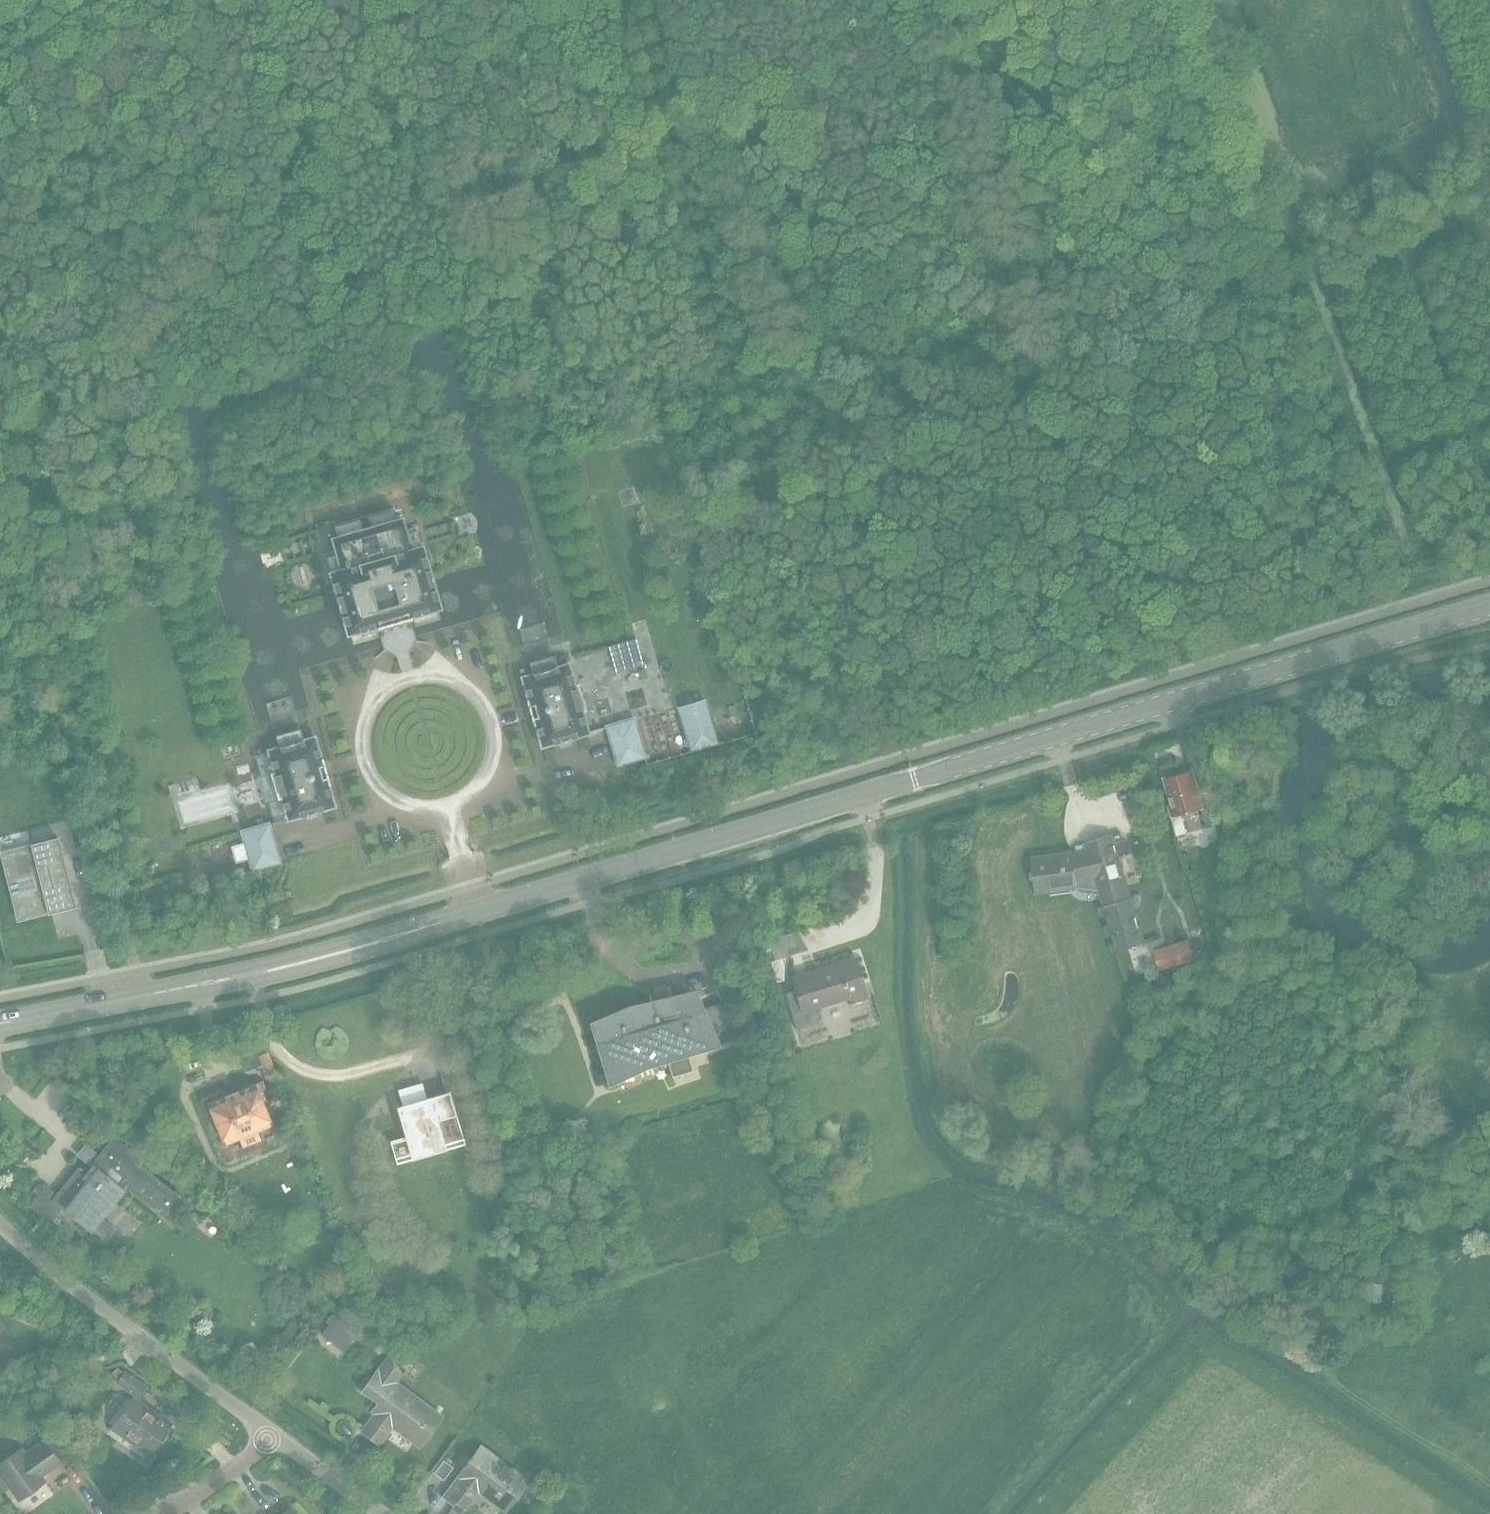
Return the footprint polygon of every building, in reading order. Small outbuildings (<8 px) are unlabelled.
[(338,604),(346,632),(376,624),(377,626),(378,626),(410,617),(409,614),(439,606),(431,578),(421,545),(410,548),(401,517),(331,537),(340,568),(329,571),(338,604)] [(529,661),(533,673),(521,676),(527,698),(526,698),(533,725),(535,724),(541,746),(559,741),(570,738),(569,738),(587,732),(581,711),(585,710),(577,684),(574,685),(567,663),(557,666),(554,654),(529,661)] [(706,702),(678,710),(690,750),(717,742),(706,702)] [(633,717),(606,725),(617,764),(644,756),(633,717)] [(279,746),(268,749),(274,771),(270,772),(278,798),(281,797),(288,819),(306,814),(316,811),(334,805),(327,784),(329,783),(322,757),(320,758),(314,736),(304,739),(300,727),(276,734),(279,746)] [(1189,809),(1201,806),(1191,770),(1165,777),(1172,803),(1167,804),(1176,835),(1187,832),(1181,811),(1189,809)] [(1202,807),(1207,826),(1217,823),(1211,804),(1202,807)] [(279,861),(268,823),(241,830),(252,869),(279,861)] [(1129,898),(1109,832),(1085,839),(1088,849),(1072,851),(1028,856),(1034,890),(1077,884),(1075,878),(1095,874),(1104,905),(1116,950),(1145,941),(1132,897),(1129,898)] [(48,913),(75,906),(57,836),(30,843),(32,850),(7,856),(13,879),(32,874),(36,890),(26,893),(32,916),(48,912),(48,913)] [(771,960),(802,951),(792,932),(765,939),(771,960)] [(1187,939),(1154,948),(1160,968),(1193,958),(1187,939)] [(790,978),(794,990),(785,993),(797,1030),(820,1022),(815,1007),(849,996),(851,1002),(868,996),(855,957),(790,978)] [(709,1032),(733,1022),(726,1008),(702,1018),(691,994),(630,1007),(597,1023),(612,1076),(647,1057),(663,1051),(664,1052),(712,1038),(709,1032)] [(756,1002),(761,1024),(771,1021),(765,1000),(756,1002)] [(257,1090),(265,1087),(261,1077),(208,1099),(225,1140),(239,1134),(243,1144),(261,1136),(257,1127),(270,1121),(257,1090)] [(460,1137),(446,1090),(426,1096),(422,1081),(398,1088),(407,1119),(422,1114),(425,1124),(422,1125),(429,1146),(460,1137)] [(164,1208),(176,1193),(136,1160),(138,1157),(113,1136),(82,1175),(76,1171),(54,1198),(88,1225),(126,1177),(164,1208)] [(1381,1284),(1365,1284),(1365,1302),(1381,1302),(1381,1284)] [(344,1351),(358,1334),(335,1315),(321,1332),(344,1351)] [(419,1445),(440,1416),(395,1384),(411,1362),(392,1348),(361,1389),(377,1401),(371,1409),(374,1411),(361,1430),(380,1444),(393,1426),(419,1445)] [(109,1420),(113,1424),(111,1427),(134,1443),(136,1439),(151,1449),(167,1426),(152,1416),(154,1413),(136,1401),(146,1387),(125,1371),(118,1382),(134,1393),(129,1401),(125,1397),(109,1420)] [(59,1461),(43,1440),(24,1454),(19,1448),(0,1462),(0,1474),(18,1499),(43,1481),(39,1475),(59,1461)] [(505,1508),(526,1480),(477,1444),(456,1472),(470,1482),(465,1489),(469,1492),(474,1485),(505,1508)]
